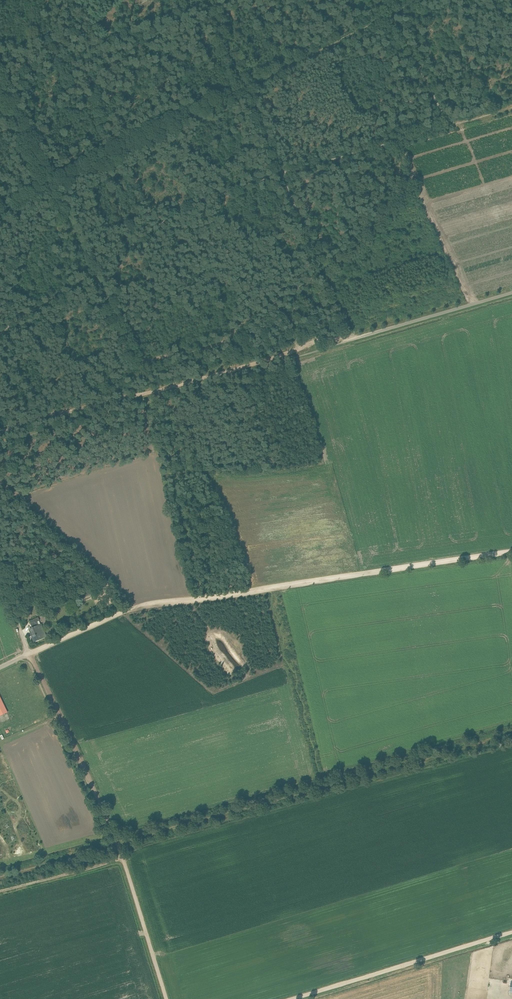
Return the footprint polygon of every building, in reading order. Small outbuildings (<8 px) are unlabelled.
[(97,592),(95,588),(90,589),(91,590),(86,592),(86,591),(81,593),(83,597),(88,596),(87,595),(92,593),(92,594),(97,592)] [(29,629),(34,641),(46,636),(41,624),(39,625),(37,621),(40,620),(38,617),(29,620),(32,628),(29,629)]
